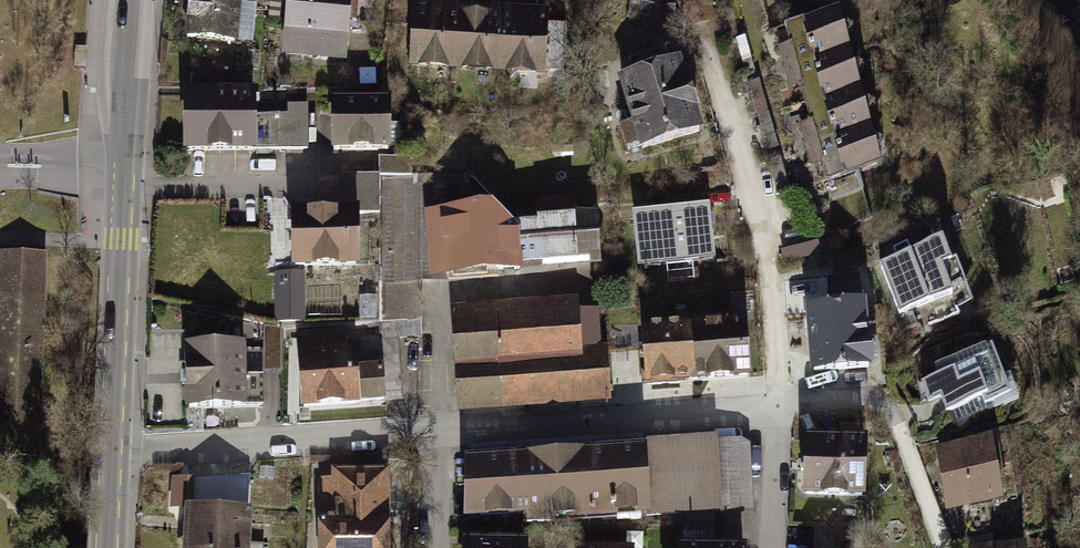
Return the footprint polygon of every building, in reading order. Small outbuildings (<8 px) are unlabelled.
[(188,43),(244,45),(244,0),(190,0),(188,43)] [(281,64),(349,71),(356,0),(288,0),(281,64)] [(435,0),(417,0),(414,71),(550,78),(555,8),(435,0)] [(838,9),(782,25),(828,183),(884,167),(838,9)] [(690,64),(619,82),(645,159),(714,141),(690,64)] [(254,92),(188,92),(188,149),(307,149),(307,105),(290,105),(290,116),(254,116),(254,92)] [(390,92),(326,92),(326,148),(390,148),(390,92)] [(441,177),(383,178),(384,278),(420,276),(601,263),(596,215),(517,221),(517,235),(472,189),(442,190),(441,177)] [(710,207),(632,215),(638,271),(716,263),(710,207)] [(357,209),(297,209),(298,267),(357,266),(357,209)] [(957,244),(891,266),(915,334),(982,309),(957,244)] [(1,254),(0,272),(0,454),(37,455),(44,255),(1,254)] [(278,272),(277,320),(300,321),(301,272),(278,272)] [(383,336),(300,341),(300,396),(301,404),(404,398),(398,336),(421,335),(420,276),(384,278),(383,336)] [(455,302),(461,409),(613,401),(608,305),(584,306),(583,296),(455,302)] [(808,323),(811,366),(866,362),(862,304),(807,308),(808,323)] [(643,327),(647,377),(666,376),(743,370),(739,320),(643,327)] [(1007,393),(988,344),(930,367),(933,374),(918,380),(922,389),(925,399),(936,395),(942,409),(978,395),(982,403),(1007,393)] [(265,345),(188,345),(188,376),(188,405),(265,405),(265,345)] [(724,510),(720,439),(655,443),(655,450),(659,512),(659,514),(724,510)] [(803,466),(802,493),(857,496),(860,442),(805,439),(803,466)] [(981,445),(942,451),(944,467),(950,499),(989,493),(981,445)] [(541,459),(465,464),(465,527),(659,512),(655,450),(541,459)] [(384,473),(317,472),(317,547),(384,547),(384,473)] [(183,547),(249,547),(251,515),(222,512),(185,509),(184,526),(183,547)] [(680,547),(713,547),(709,547),(710,534),(681,533),(680,547)]
